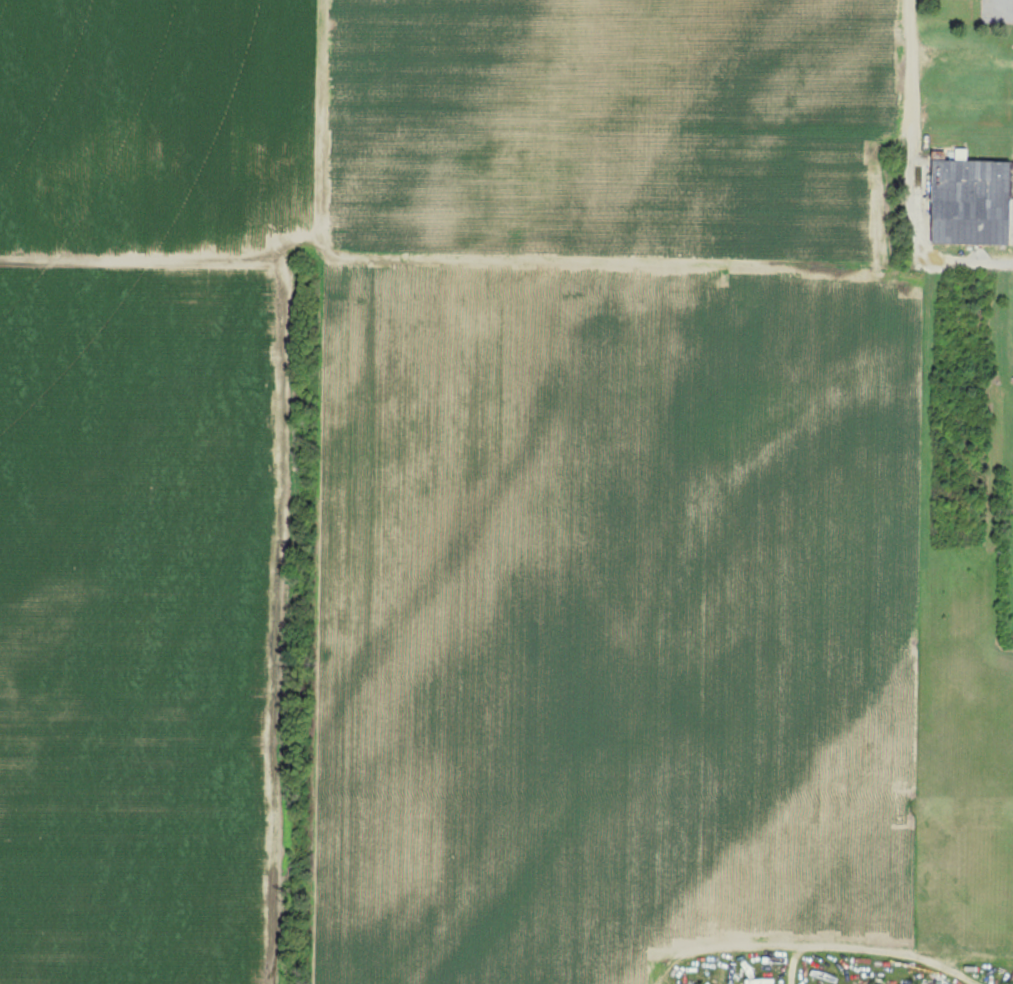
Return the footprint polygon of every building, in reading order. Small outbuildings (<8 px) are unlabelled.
[(937,159),(1012,160),(1012,242),(936,241),(937,159)]
